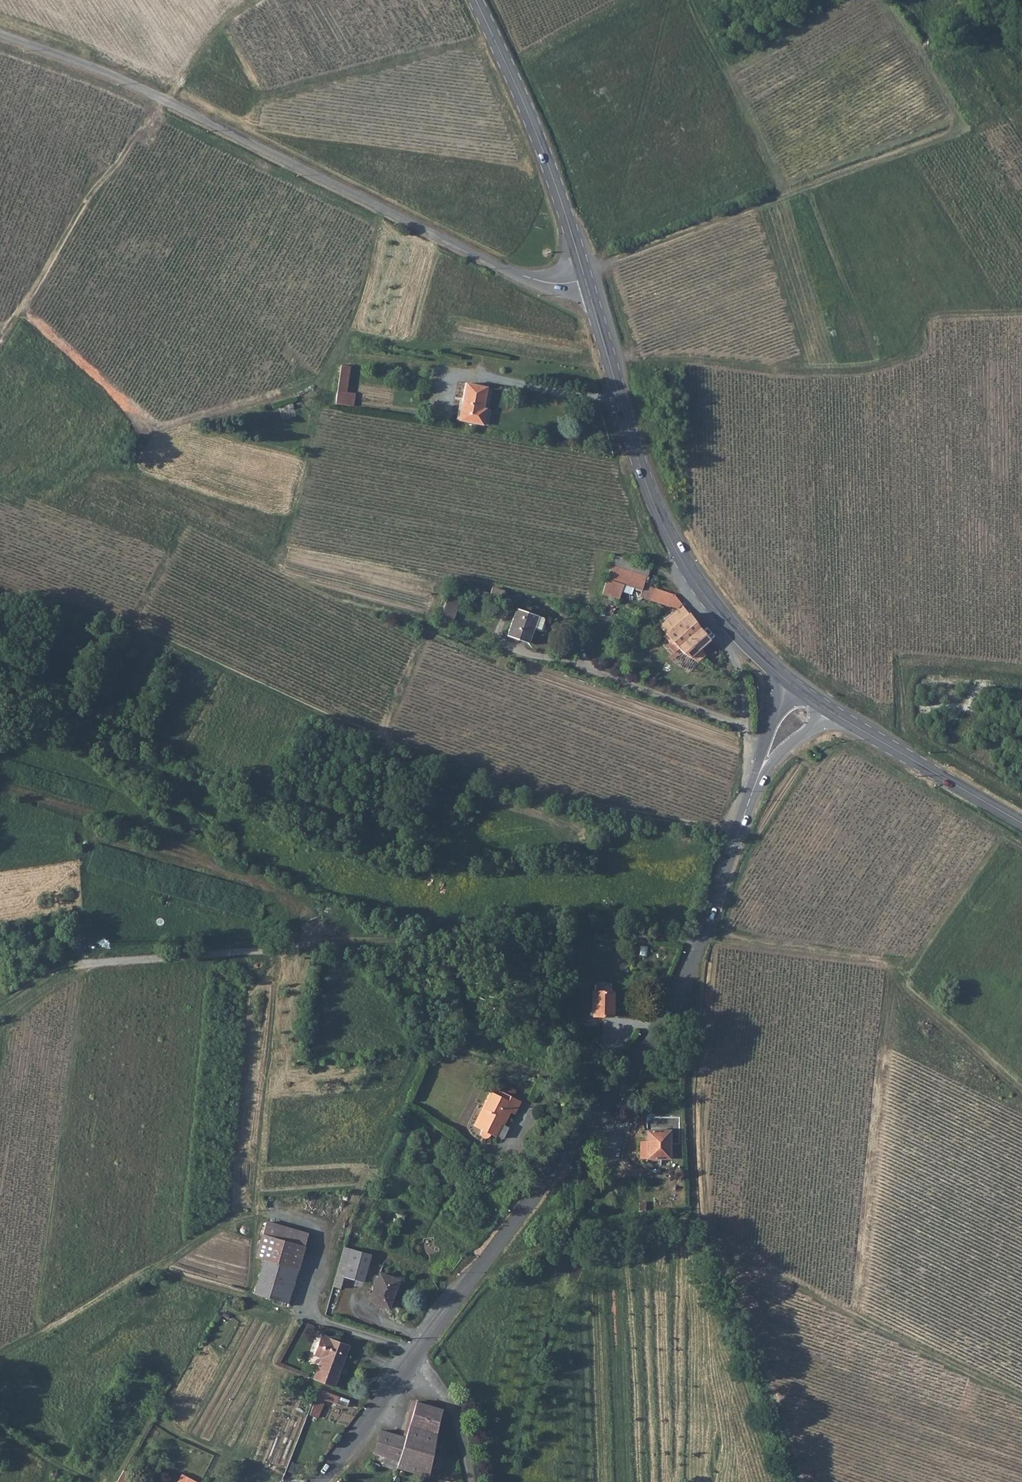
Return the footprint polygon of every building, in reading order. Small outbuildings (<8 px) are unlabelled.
[(347,393),(351,368),(342,366),(336,404),(354,407),(356,394),(347,393)] [(477,410),(481,383),(459,379),(453,418),(478,422),(480,410),(477,410)] [(613,553),(611,561),(645,572),(647,564),(613,553)] [(648,583),(642,580),(645,572),(611,561),(607,575),(625,582),(628,584),(629,581),(639,583),(639,587),(639,594),(643,596),(645,590),(653,592),(650,599),(671,605),(678,597),(674,591),(648,583)] [(651,575),(645,572),(642,580),(648,583),(651,575)] [(602,590),(620,596),(625,582),(607,575),(602,590)] [(455,585),(447,601),(457,605),(464,589),(455,585)] [(542,632),(547,617),(516,606),(509,625),(531,633),(533,628),(542,632)] [(676,644),(683,646),(681,651),(688,654),(707,635),(684,608),(663,630),(669,637),(663,643),(675,648),(676,644)] [(505,635),(527,643),(531,633),(509,625),(505,635)] [(608,957),(609,942),(594,940),(593,955),(608,957)] [(592,1014),(612,1014),(612,988),(592,988),(592,1014)] [(498,1088),(492,1086),(486,1098),(488,1099),(476,1123),(482,1126),(480,1132),(481,1133),(482,1135),(484,1136),(486,1136),(488,1135),(491,1131),(496,1133),(505,1116),(507,1117),(511,1108),(516,1111),(521,1099),(499,1088),(498,1088)] [(649,1137),(650,1137),(650,1155),(672,1155),(672,1126),(649,1126),(649,1137)] [(263,1221),(259,1232),(301,1244),(304,1233),(263,1221)] [(259,1262),(293,1272),(301,1244),(259,1232),(253,1255),(260,1257),(259,1262)] [(343,1245),(330,1284),(338,1287),(342,1274),(361,1280),(369,1253),(343,1245)] [(259,1262),(250,1292),(284,1302),(293,1272),(259,1262)] [(378,1270),(368,1298),(387,1305),(398,1278),(378,1270)] [(310,1352),(318,1355),(310,1377),(319,1380),(331,1385),(346,1343),(317,1333),(310,1352)] [(318,1389),(308,1415),(316,1418),(324,1401),(335,1404),(337,1397),(318,1389)] [(441,1406),(415,1398),(414,1402),(440,1410),(441,1406)] [(428,1472),(438,1418),(440,1410),(414,1402),(405,1435),(398,1460),(396,1466),(410,1471),(428,1472)] [(381,1428),(374,1453),(379,1455),(398,1460),(405,1435),(381,1428)] [(396,1466),(398,1460),(379,1455),(377,1460),(383,1462),(382,1465),(396,1469),(396,1466)] [(117,1481),(130,1481),(133,1475),(123,1470),(117,1481)] [(196,1481),(181,1473),(177,1481),(196,1481)]
